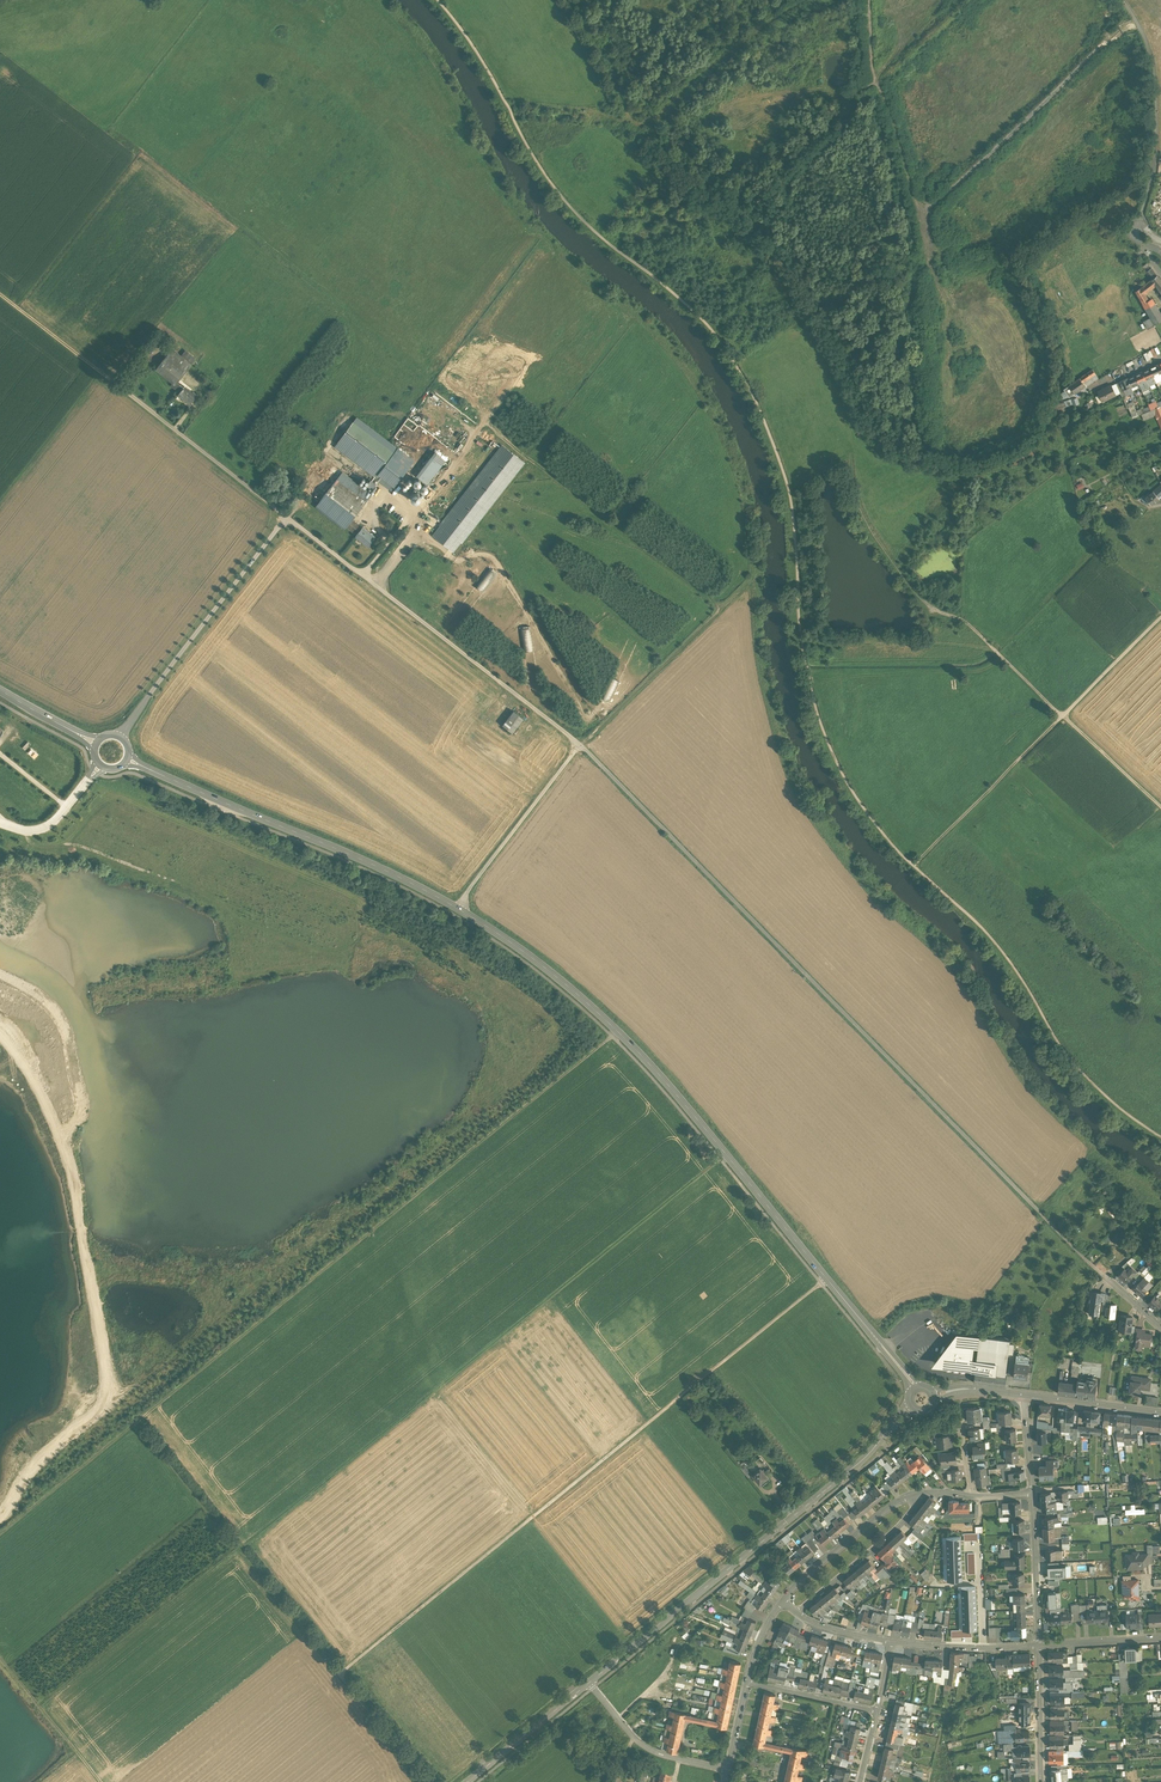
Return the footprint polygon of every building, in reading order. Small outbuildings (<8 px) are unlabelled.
[(1157,275),(1151,267),(1145,272),(1150,279),(1157,275)] [(1150,279),(1145,283),(1149,289),(1156,284),(1160,280),(1157,275),(1150,279)] [(1145,283),(1140,287),(1143,293),(1149,289),(1145,283)] [(1143,293),(1140,287),(1135,291),(1139,297),(1143,293)] [(1152,298),(1148,300),(1143,293),(1139,297),(1154,324),(1160,320),(1160,315),(1152,298)] [(172,348),(156,369),(173,383),(175,384),(177,382),(192,363),(172,348)] [(1151,350),(1144,353),(1147,359),(1157,355),(1156,353),(1153,354),(1151,350)] [(1157,365),(1150,369),(1153,377),(1154,379),(1156,379),(1156,378),(1155,376),(1160,373),(1157,365)] [(1092,369),(1079,378),(1082,382),(1095,374),(1092,369)] [(1150,369),(1142,372),(1146,380),(1153,377),(1150,369)] [(1142,372),(1135,375),(1140,386),(1141,385),(1140,383),(1146,380),(1142,372)] [(1135,375),(1127,379),(1131,387),(1137,384),(1138,386),(1140,386),(1135,375)] [(1153,377),(1146,380),(1148,385),(1156,382),(1155,382),(1154,379),(1153,377)] [(1079,378),(1069,385),(1074,393),(1085,386),(1082,382),(1079,378)] [(1127,378),(1119,382),(1124,391),(1131,387),(1127,379),(1127,378)] [(183,388),(177,382),(175,384),(173,383),(170,386),(179,393),(183,388)] [(1074,393),(1069,385),(1063,388),(1069,397),(1074,393)] [(1111,385),(1097,391),(1102,401),(1116,395),(1111,385)] [(192,392),(185,386),(179,393),(178,395),(190,404),(197,395),(193,392),(192,392)] [(1156,401),(1148,404),(1149,406),(1151,410),(1153,409),(1156,408),(1158,407),(1157,403),(1156,401)] [(1143,413),(1141,414),(1143,419),(1156,415),(1153,409),(1151,410),(1143,413)] [(394,436),(404,443),(418,425),(409,417),(394,436)] [(394,453),(353,422),(338,441),(379,472),(378,474),(394,486),(408,469),(392,456),(394,453)] [(434,535),(454,550),(523,462),(503,447),(434,535)] [(434,452),(416,475),(427,484),(445,460),(434,452)] [(371,494),(343,471),(320,500),(340,515),(336,519),(346,527),(346,526),(351,521),(352,519),(368,498),(363,494),(366,491),(371,495),(371,494)] [(371,489),(376,484),(370,479),(366,485),(371,489)] [(1146,497),(1145,498),(1149,501),(1151,504),(1155,500),(1155,501),(1159,498),(1153,491),(1146,497)] [(1146,497),(1143,495),(1140,498),(1145,504),(1149,501),(1145,498),(1146,497)] [(356,524),(351,521),(346,526),(356,535),(362,527),(357,523),(356,524)] [(376,537),(363,527),(362,527),(356,535),(356,536),(359,539),(360,538),(369,545),(376,537)] [(490,568),(476,586),(483,592),(498,574),(490,568)] [(531,651),(530,626),(522,626),(523,651),(531,651)] [(610,702),(620,681),(611,677),(601,698),(610,702)] [(523,720),(513,712),(502,725),(512,733),(523,720)] [(25,750),(31,744),(28,742),(22,748),(25,750)] [(1119,1233),(1112,1240),(1115,1244),(1122,1238),(1119,1233)] [(1132,1257),(1122,1266),(1124,1268),(1125,1268),(1126,1269),(1130,1265),(1135,1260),(1132,1257)] [(1145,1273),(1152,1266),(1149,1264),(1146,1267),(1144,1265),(1140,1269),(1145,1273)] [(1130,1265),(1126,1269),(1133,1275),(1136,1271),(1130,1265)] [(1124,1268),(1118,1275),(1126,1282),(1132,1275),(1133,1275),(1126,1269),(1125,1268),(1124,1268)] [(1138,1272),(1136,1271),(1133,1275),(1132,1275),(1136,1278),(1142,1272),(1139,1270),(1138,1272)] [(1142,1272),(1136,1278),(1140,1282),(1140,1281),(1144,1276),(1145,1277),(1146,1276),(1142,1272)] [(1145,1277),(1144,1276),(1140,1281),(1148,1289),(1153,1284),(1145,1277)] [(1148,1289),(1140,1281),(1140,1282),(1133,1288),(1141,1296),(1148,1289)] [(1101,1293),(1092,1292),(1092,1296),(1090,1296),(1090,1302),(1091,1302),(1089,1314),(1098,1315),(1100,1300),(1101,1293)] [(1154,1295),(1148,1302),(1156,1309),(1160,1304),(1160,1301),(1154,1295)] [(1116,1304),(1110,1303),(1110,1304),(1106,1303),(1104,1316),(1108,1316),(1108,1317),(1114,1317),(1116,1304)] [(1132,1316),(1121,1315),(1119,1331),(1129,1332),(1130,1332),(1131,1325),(1132,1316)] [(1141,1334),(1137,1334),(1135,1347),(1141,1348),(1142,1342),(1150,1343),(1152,1333),(1142,1332),(1141,1334)] [(980,1336),(957,1333),(948,1344),(951,1344),(971,1347),(978,1348),(980,1336)] [(1010,1340),(980,1336),(978,1348),(1009,1352),(1010,1340)] [(971,1347),(951,1344),(936,1364),(969,1368),(971,1347)] [(1009,1352),(978,1348),(977,1360),(995,1363),(995,1368),(986,1367),(985,1374),(998,1375),(1006,1376),(1009,1352)] [(1029,1357),(1017,1355),(1016,1361),(1015,1365),(1022,1366),(1022,1364),(1028,1364),(1028,1362),(1029,1363),(1029,1357)] [(995,1363),(977,1360),(975,1372),(985,1374),(986,1367),(995,1368),(995,1363)] [(1022,1366),(1015,1365),(1014,1377),(1027,1378),(1028,1371),(1028,1364),(1022,1364),(1022,1366)] [(985,1374),(975,1372),(974,1382),(984,1383),(985,1374)] [(998,1375),(985,1374),(984,1383),(997,1385),(998,1375)] [(1006,1376),(998,1375),(997,1385),(1005,1386),(1007,1376),(1006,1376)] [(1151,1379),(1142,1378),(1141,1382),(1141,1388),(1150,1389),(1151,1379)] [(1077,1380),(1076,1384),(1075,1395),(1094,1398),(1097,1380),(1087,1379),(1087,1381),(1077,1380)] [(1141,1382),(1131,1381),(1130,1392),(1135,1393),(1140,1393),(1141,1388),(1141,1382)] [(1062,1382),(1059,1382),(1058,1393),(1075,1395),(1076,1384),(1062,1382)] [(1159,1398),(1147,1396),(1146,1403),(1158,1405),(1159,1398)] [(1051,1405),(1039,1404),(1038,1414),(1049,1415),(1051,1405)] [(980,1408),(967,1409),(968,1421),(974,1421),(981,1421),(980,1408)] [(1063,1409),(1059,1409),(1057,1419),(1062,1420),(1065,1420),(1067,1409),(1063,1408),(1063,1409)] [(1070,1409),(1067,1409),(1065,1420),(1070,1421),(1073,1421),(1074,1411),(1070,1410),(1070,1409)] [(1092,1411),(1084,1410),(1082,1419),(1091,1420),(1092,1411)] [(1005,1412),(999,1412),(1000,1423),(1005,1422),(1011,1422),(1010,1411),(1006,1412),(1006,1411),(1005,1411),(1005,1412)] [(1100,1412),(1092,1411),(1091,1420),(1099,1421),(1100,1412)] [(1117,1414),(1109,1413),(1109,1422),(1112,1423),(1117,1423),(1117,1414)] [(1125,1415),(1117,1414),(1117,1423),(1116,1428),(1121,1428),(1122,1424),(1124,1424),(1125,1415)] [(1146,1417),(1137,1416),(1136,1426),(1145,1427),(1146,1417)] [(1160,1419),(1146,1417),(1145,1427),(1160,1429),(1160,1419)] [(1070,1421),(1065,1420),(1065,1432),(1073,1433),(1074,1427),(1070,1426),(1070,1421)] [(1049,1423),(1037,1421),(1037,1428),(1046,1429),(1048,1429),(1049,1423)] [(979,1428),(969,1429),(970,1439),(980,1438),(979,1428)] [(1011,1429),(1005,1430),(1006,1441),(1017,1440),(1016,1429),(1011,1429)] [(1046,1431),(1037,1432),(1038,1442),(1047,1441),(1046,1431)] [(943,1436),(936,1437),(937,1443),(939,1443),(939,1447),(951,1446),(950,1435),(943,1436)] [(984,1442),(977,1442),(978,1446),(973,1446),(973,1452),(972,1452),(973,1457),(978,1457),(978,1456),(984,1455),(984,1451),(985,1451),(984,1442)] [(1017,1449),(1007,1450),(1007,1462),(1014,1461),(1018,1461),(1017,1449)] [(954,1452),(941,1454),(942,1463),(942,1464),(949,1463),(955,1462),(954,1452)] [(928,1460),(923,1453),(922,1453),(920,1455),(925,1463),(928,1460)] [(920,1455),(914,1460),(919,1467),(924,1472),(929,1468),(925,1463),(920,1455)] [(764,1461),(760,1457),(755,1461),(761,1467),(762,1469),(763,1468),(762,1467),(760,1464),(764,1461)] [(914,1460),(910,1464),(907,1460),(905,1462),(913,1472),(919,1467),(914,1460)] [(913,1472),(905,1462),(902,1464),(905,1468),(901,1471),(907,1477),(913,1472)] [(749,1471),(744,1465),(741,1467),(749,1477),(753,1474),(752,1474),(749,1470),(749,1471)] [(765,1465),(762,1467),(763,1468),(762,1469),(761,1467),(752,1474),(753,1474),(762,1486),(770,1479),(768,1477),(772,1474),(769,1471),(770,1470),(770,1469),(770,1468),(769,1468),(768,1467),(768,1468),(767,1468),(765,1465)] [(1053,1466),(1047,1466),(1040,1467),(1041,1478),(1053,1477),(1053,1466)] [(984,1467),(975,1468),(977,1482),(979,1481),(980,1484),(986,1483),(985,1476),(984,1467)] [(950,1470),(947,1470),(947,1471),(946,1471),(947,1480),(961,1479),(960,1469),(950,1470)] [(901,1471),(897,1474),(894,1470),(892,1472),(901,1482),(907,1477),(901,1471)] [(1015,1471),(1016,1479),(1025,1478),(1024,1470),(1015,1471)] [(1008,1471),(1002,1472),(1002,1473),(1003,1480),(1010,1479),(1009,1472),(1008,1472),(1008,1471)] [(901,1482),(892,1472),(890,1474),(893,1478),(889,1481),(894,1487),(901,1482)] [(894,1487),(889,1481),(886,1484),(891,1490),(894,1487)] [(879,1489),(875,1492),(872,1489),(870,1490),(878,1501),(884,1496),(879,1489)] [(878,1501),(870,1490),(867,1492),(870,1496),(866,1499),(872,1506),(878,1501)] [(1068,1491),(1057,1491),(1057,1500),(1068,1499),(1068,1491)] [(1051,1492),(1041,1492),(1042,1501),(1051,1500),(1051,1492)] [(936,1502),(930,1497),(925,1503),(935,1511),(936,1509),(933,1506),(936,1502)] [(866,1499),(863,1502),(860,1499),(857,1501),(866,1511),(872,1506),(866,1499)] [(961,1503),(959,1503),(959,1501),(956,1501),(956,1500),(952,1500),(952,1501),(949,1501),(949,1511),(968,1510),(968,1503),(966,1503),(961,1503)] [(1051,1500),(1042,1501),(1042,1510),(1054,1509),(1057,1509),(1057,1508),(1056,1500),(1051,1500)] [(866,1511),(857,1501),(855,1502),(858,1506),(854,1509),(859,1516),(866,1511)] [(1020,1502),(1011,1502),(1011,1509),(1011,1513),(1021,1513),(1020,1502)] [(925,1503),(919,1509),(926,1514),(929,1510),(931,1512),(933,1513),(935,1511),(925,1503)] [(1136,1514),(1135,1504),(1126,1505),(1126,1514),(1136,1514)] [(859,1516),(854,1509),(849,1514),(854,1520),(859,1516)] [(926,1514),(919,1509),(914,1516),(925,1524),(927,1521),(923,1518),(926,1514)] [(925,1524),(914,1516),(909,1522),(916,1527),(919,1523),(923,1526),(925,1524)] [(844,1518),(840,1521),(837,1517),(834,1519),(843,1529),(849,1524),(844,1518)] [(1054,1517),(1043,1518),(1043,1527),(1054,1526),(1054,1522),(1054,1517)] [(824,1527),(817,1518),(815,1520),(822,1529),(824,1527)] [(843,1529),(834,1519),(832,1521),(835,1525),(831,1528),(837,1534),(843,1529)] [(822,1529),(815,1520),(812,1523),(819,1532),(822,1529)] [(1024,1520),(1012,1520),(1012,1522),(1014,1522),(1014,1531),(1024,1530),(1024,1520)] [(1054,1526),(1043,1527),(1044,1539),(1055,1539),(1054,1526)] [(831,1528),(827,1531),(824,1527),(822,1529),(830,1539),(837,1534),(831,1528)] [(830,1539),(822,1529),(819,1532),(816,1534),(820,1540),(824,1545),(830,1539)] [(902,1530),(895,1536),(904,1546),(906,1544),(903,1540),(907,1536),(902,1530)] [(788,1534),(782,1538),(786,1543),(792,1538),(788,1534)] [(816,1534),(814,1536),(814,1535),(810,1538),(815,1544),(820,1540),(816,1534)] [(895,1536),(890,1541),(895,1547),(899,1544),(902,1547),(904,1546),(895,1536)] [(815,1544),(810,1538),(805,1542),(805,1543),(806,1542),(814,1552),(819,1548),(815,1544)] [(1024,1538),(1012,1539),(1012,1541),(1013,1541),(1014,1549),(1024,1548),(1024,1538)] [(890,1541),(884,1547),(893,1556),(895,1554),(892,1551),(895,1547),(890,1541)] [(805,1543),(799,1548),(808,1558),(814,1553),(814,1552),(806,1542),(805,1543)] [(893,1556),(884,1547),(878,1552),(883,1559),(884,1558),(887,1555),(890,1558),(893,1556)] [(797,1549),(800,1553),(796,1556),(802,1563),(808,1558),(799,1548),(797,1549)] [(1055,1549),(1046,1550),(1046,1558),(1056,1558),(1055,1549)] [(1139,1551),(1133,1552),(1133,1554),(1126,1555),(1127,1564),(1132,1564),(1132,1568),(1141,1567),(1141,1566),(1142,1564),(1143,1563),(1144,1562),(1146,1562),(1148,1562),(1148,1555),(1148,1553),(1139,1554),(1139,1551)] [(975,1573),(975,1552),(967,1553),(968,1573),(975,1573)] [(890,1558),(887,1555),(884,1558),(887,1561),(885,1563),(888,1567),(889,1566),(891,1569),(895,1566),(897,1567),(900,1564),(893,1556),(890,1558)] [(1024,1555),(1015,1556),(1015,1560),(1016,1567),(1024,1566),(1024,1555)] [(796,1556),(792,1560),(789,1556),(787,1558),(795,1568),(802,1563),(796,1556)] [(795,1568),(787,1558),(785,1560),(788,1563),(784,1567),(788,1573),(789,1573),(795,1568)] [(869,1560),(863,1565),(871,1575),(873,1573),(870,1569),(874,1566),(869,1560)] [(784,1567),(783,1567),(779,1562),(774,1567),(784,1576),(788,1573),(784,1567)] [(888,1567),(885,1563),(882,1566),(889,1574),(893,1571),(891,1569),(889,1566),(888,1567)] [(871,1575),(863,1565),(857,1570),(862,1576),(866,1573),(869,1577),(871,1575)] [(889,1574),(882,1566),(878,1569),(883,1574),(886,1577),(889,1574)] [(1066,1576),(1066,1566),(1059,1566),(1048,1567),(1048,1577),(1055,1577),(1062,1576),(1066,1576)] [(926,1568),(921,1573),(926,1580),(932,1575),(926,1568)] [(873,1573),(871,1575),(875,1580),(880,1575),(881,1576),(883,1574),(878,1569),(873,1573)] [(857,1570),(851,1575),(859,1585),(861,1583),(858,1580),(862,1576),(857,1570)] [(1024,1573),(1011,1573),(1011,1575),(1013,1575),(1013,1583),(1024,1583),(1024,1573)] [(918,1580),(912,1574),(910,1575),(916,1582),(918,1580)] [(859,1585),(851,1575),(844,1580),(848,1585),(849,1587),(850,1586),(853,1590),(857,1587),(859,1585)] [(780,1582),(773,1578),(771,1582),(767,1580),(765,1582),(776,1589),(780,1582)] [(1123,1580),(1122,1580),(1122,1585),(1123,1585),(1124,1595),(1132,1595),(1132,1598),(1139,1598),(1138,1579),(1131,1579),(1123,1580)] [(776,1589),(765,1582),(763,1585),(767,1587),(765,1591),(771,1596),(776,1589)] [(725,1595),(731,1588),(726,1584),(721,1591),(725,1595)] [(843,1589),(840,1585),(836,1588),(841,1594),(836,1597),(839,1601),(847,1594),(843,1589)] [(853,1590),(850,1586),(849,1587),(848,1585),(843,1589),(847,1594),(850,1597),(852,1595),(855,1593),(853,1590)] [(836,1588),(835,1587),(829,1593),(837,1603),(839,1601),(836,1597),(841,1594),(836,1588)] [(771,1596),(765,1591),(762,1595),(758,1593),(756,1595),(767,1603),(771,1596)] [(1050,1593),(1050,1601),(1047,1601),(1048,1607),(1050,1607),(1061,1607),(1060,1592),(1056,1592),(1050,1593)] [(829,1593),(822,1598),(828,1604),(832,1601),(835,1605),(837,1603),(829,1593)] [(1024,1593),(1016,1594),(1017,1602),(1024,1602),(1024,1593)] [(767,1603),(756,1595),(755,1598),(758,1600),(755,1605),(762,1609),(767,1603)] [(822,1598),(816,1603),(825,1613),(827,1611),(824,1607),(828,1604),(822,1598)] [(1024,1602),(1017,1602),(1017,1610),(1025,1610),(1024,1602)] [(816,1603),(810,1608),(815,1614),(819,1611),(822,1615),(825,1613),(816,1603)] [(1107,1608),(1103,1609),(1103,1610),(1098,1610),(1098,1620),(1109,1620),(1108,1610),(1107,1610),(1107,1608)] [(1098,1610),(1092,1611),(1092,1609),(1088,1610),(1088,1611),(1087,1611),(1088,1613),(1086,1613),(1086,1617),(1088,1617),(1088,1621),(1098,1620),(1098,1610)] [(862,1620),(861,1622),(862,1622),(869,1625),(872,1617),(868,1615),(869,1611),(866,1610),(865,1610),(864,1612),(862,1620)] [(1025,1610),(1017,1610),(1017,1618),(1025,1618),(1025,1610)] [(1072,1611),(1073,1621),(1080,1621),(1080,1611),(1072,1611)] [(1061,1612),(1051,1613),(1051,1616),(1049,1616),(1049,1619),(1051,1619),(1051,1623),(1062,1622),(1061,1612)] [(1072,1612),(1061,1612),(1062,1622),(1072,1622),(1072,1612)] [(1138,1613),(1126,1614),(1127,1626),(1139,1626),(1139,1622),(1138,1613)] [(1149,1614),(1150,1626),(1160,1625),(1160,1613),(1149,1614)] [(880,1619),(872,1617),(869,1625),(877,1627),(879,1624),(880,1620),(880,1619)] [(756,1622),(748,1618),(746,1623),(742,1621),(741,1624),(753,1629),(756,1622)] [(1017,1618),(1015,1618),(1015,1626),(1026,1626),(1025,1618),(1017,1618)] [(791,1626),(784,1622),(778,1634),(782,1636),(782,1635),(784,1631),(788,1633),(791,1626)] [(902,1624),(894,1623),(893,1627),(892,1631),(901,1633),(902,1624)] [(753,1629),(741,1624),(740,1627),(744,1629),(742,1633),(750,1637),(753,1629)] [(911,1626),(902,1624),(901,1633),(909,1634),(910,1631),(911,1627),(911,1626)] [(938,1630),(933,1629),(932,1638),(941,1639),(942,1626),(938,1625),(938,1630)] [(799,1629),(791,1626),(788,1633),(796,1637),(798,1633),(799,1629)] [(1015,1630),(1011,1630),(1012,1638),(1019,1637),(1019,1635),(1026,1634),(1026,1626),(1015,1626),(1015,1630)] [(933,1629),(925,1628),(924,1633),(924,1637),(932,1638),(933,1629)] [(750,1637),(742,1633),(740,1638),(736,1636),(735,1639),(747,1644),(750,1637)] [(820,1637),(812,1635),(810,1638),(809,1642),(809,1643),(817,1646),(820,1637)] [(828,1640),(820,1637),(817,1646),(821,1647),(820,1651),(824,1653),(828,1640)] [(747,1644),(735,1639),(734,1641),(738,1643),(736,1648),(741,1650),(744,1651),(747,1644)] [(844,1645),(835,1642),(832,1655),(836,1656),(837,1652),(841,1653),(844,1645)] [(736,1648),(732,1646),(727,1644),(725,1649),(732,1652),(732,1653),(740,1655),(741,1650),(736,1648)] [(852,1647),(844,1645),(841,1653),(850,1655),(851,1651),(852,1647)] [(1136,1648),(1125,1649),(1125,1652),(1123,1652),(1123,1653),(1123,1654),(1123,1656),(1125,1656),(1125,1661),(1137,1660),(1136,1648)] [(874,1652),(866,1650),(865,1654),(864,1658),(864,1659),(872,1660),(874,1652)] [(1068,1651),(1048,1652),(1049,1661),(1059,1660),(1059,1662),(1068,1662),(1068,1651)] [(883,1653),(874,1652),(872,1660),(872,1661),(871,1670),(879,1671),(883,1653)] [(964,1653),(951,1652),(950,1661),(959,1661),(959,1657),(964,1657),(964,1653)] [(970,1653),(964,1653),(964,1657),(959,1657),(959,1661),(967,1662),(969,1662),(970,1655),(970,1653)] [(1029,1653),(1013,1655),(1014,1666),(1030,1665),(1030,1656),(1029,1653)] [(903,1657),(894,1655),(892,1668),(896,1669),(897,1664),(902,1665),(903,1657)] [(911,1658),(903,1657),(902,1665),(908,1666),(910,1666),(911,1662),(911,1658)] [(1006,1658),(996,1658),(996,1668),(997,1668),(997,1667),(1007,1667),(1008,1667),(1007,1658),(1006,1658)] [(934,1660),(925,1659),(925,1663),(925,1668),(929,1668),(933,1668),(934,1660)] [(943,1661),(934,1660),(933,1668),(938,1669),(937,1673),(942,1674),(942,1669),(943,1661)] [(741,1663),(731,1661),(729,1669),(723,1668),(722,1673),(728,1674),(738,1676),(741,1663)] [(959,1661),(950,1661),(950,1669),(959,1670),(963,1670),(963,1666),(959,1666),(959,1661)] [(1129,1691),(1127,1661),(1119,1661),(1121,1692),(1129,1691)] [(1063,1665),(1049,1666),(1050,1674),(1062,1674),(1063,1674),(1063,1670),(1063,1665)] [(771,1666),(768,1679),(776,1681),(778,1672),(774,1672),(775,1667),(771,1666)] [(789,1668),(779,1666),(779,1668),(778,1672),(787,1674),(787,1675),(788,1670),(789,1671),(789,1670),(788,1669),(789,1668)] [(938,1669),(933,1668),(932,1676),(934,1676),(933,1681),(941,1682),(941,1677),(937,1676),(937,1673),(938,1669)] [(949,1677),(950,1669),(942,1669),(942,1674),(941,1677),(945,1677),(949,1677)] [(959,1670),(950,1669),(949,1677),(949,1684),(955,1685),(957,1672),(958,1672),(959,1670)] [(789,1671),(788,1670),(787,1675),(786,1679),(793,1680),(794,1676),(794,1672),(789,1671)] [(787,1674),(778,1672),(776,1681),(785,1683),(786,1679),(787,1675),(787,1674)] [(678,1673),(677,1677),(681,1678),(681,1677),(685,1678),(685,1681),(693,1683),(694,1680),(689,1679),(690,1676),(678,1673)] [(738,1676),(728,1674),(726,1682),(720,1681),(719,1686),(725,1687),(735,1689),(738,1676)] [(815,1676),(814,1680),(809,1679),(807,1688),(816,1690),(819,1676),(815,1676)] [(809,1679),(801,1677),(801,1678),(800,1682),(799,1686),(807,1688),(809,1679)] [(830,1679),(826,1678),(823,1691),(831,1693),(833,1685),(829,1684),(830,1679)] [(1059,1691),(1073,1691),(1073,1681),(1066,1681),(1064,1681),(1064,1680),(1050,1680),(1050,1689),(1059,1689),(1059,1691)] [(691,1690),(692,1686),(677,1682),(675,1687),(691,1690)] [(842,1686),(833,1685),(831,1693),(840,1695),(841,1691),(842,1687),(842,1686)] [(735,1689),(725,1687),(723,1695),(717,1694),(716,1698),(722,1700),(733,1702),(735,1689)] [(869,1692),(864,1691),(862,1700),(871,1702),(874,1689),(870,1688),(869,1692)] [(864,1691),(856,1689),(856,1690),(855,1694),(854,1698),(862,1700),(864,1691)] [(776,1695),(765,1692),(762,1705),(773,1708),(778,1709),(779,1704),(774,1703),(776,1695)] [(1058,1694),(1051,1695),(1051,1703),(1064,1703),(1064,1702),(1064,1694),(1058,1694)] [(733,1702),(722,1700),(720,1708),(715,1706),(714,1711),(719,1712),(730,1715),(733,1702)] [(904,1704),(896,1702),(894,1710),(907,1713),(908,1710),(903,1709),(904,1704)] [(1029,1703),(1020,1703),(1020,1713),(1030,1713),(1029,1703)] [(773,1708),(762,1705),(759,1718),(770,1721),(775,1722),(776,1717),(771,1715),(773,1708)] [(1064,1709),(1051,1709),(1051,1718),(1065,1718),(1064,1709)] [(686,1713),(670,1710),(669,1715),(675,1716),(673,1724),(684,1726),(685,1718),(686,1714),(686,1713)] [(907,1713),(894,1710),(892,1718),(901,1720),(902,1715),(906,1716),(907,1713)] [(730,1715),(719,1712),(717,1721),(716,1725),(727,1728),(730,1715)] [(1030,1713),(1020,1713),(1020,1723),(1030,1723),(1030,1713)] [(709,1719),(686,1714),(685,1718),(708,1723),(709,1719)] [(770,1721),(759,1718),(756,1731),(767,1733),(772,1735),(774,1729),(768,1728),(770,1721)] [(901,1720),(892,1718),(890,1726),(903,1729),(904,1726),(899,1725),(901,1720)] [(1074,1720),(1050,1721),(1051,1733),(1060,1733),(1060,1734),(1064,1734),(1064,1730),(1065,1730),(1065,1726),(1070,1725),(1070,1728),(1077,1728),(1077,1720),(1074,1720)] [(673,1724),(667,1723),(666,1728),(672,1729),(670,1737),(681,1739),(684,1726),(673,1724)] [(848,1724),(844,1723),(842,1731),(846,1732),(847,1729),(851,1730),(852,1725),(848,1724)] [(854,1725),(852,1725),(851,1730),(847,1729),(846,1732),(859,1735),(861,1727),(859,1727),(854,1725)] [(903,1729),(890,1726),(888,1734),(897,1736),(898,1730),(902,1732),(903,1729)] [(902,1732),(898,1730),(897,1736),(888,1734),(887,1740),(900,1743),(902,1744),(903,1736),(902,1736),(903,1732),(902,1732)] [(767,1733),(756,1731),(753,1744),(764,1746),(765,1741),(767,1733)] [(1029,1731),(1016,1732),(1016,1740),(1029,1739),(1029,1731)] [(1146,1731),(1147,1742),(1160,1741),(1160,1736),(1153,1737),(1153,1731),(1146,1731)] [(859,1735),(846,1732),(845,1735),(850,1736),(849,1741),(857,1743),(859,1735)] [(670,1737),(665,1736),(664,1741),(669,1742),(667,1750),(678,1753),(681,1739),(670,1737)] [(1063,1736),(1050,1736),(1050,1748),(1059,1747),(1059,1749),(1064,1749),(1064,1747),(1064,1744),(1068,1744),(1067,1738),(1063,1739),(1063,1736)] [(900,1743),(887,1740),(885,1746),(894,1748),(898,1749),(900,1743)] [(857,1743),(849,1741),(847,1746),(843,1745),(842,1747),(855,1751),(857,1743)] [(792,1747),(773,1743),(772,1748),(791,1752),(792,1747)] [(1013,1743),(1004,1743),(1004,1749),(1013,1749),(1013,1755),(1017,1755),(1016,1746),(1013,1747),(1013,1743)] [(1030,1746),(1021,1746),(1021,1745),(1018,1745),(1018,1746),(1016,1746),(1017,1755),(1030,1754),(1030,1746)] [(894,1748),(885,1746),(883,1754),(896,1757),(897,1754),(892,1753),(894,1748)] [(808,1751),(792,1747),(791,1752),(789,1760),(800,1762),(802,1755),(807,1756),(808,1751)] [(855,1751),(842,1747),(841,1750),(846,1751),(845,1756),(853,1758),(855,1751)] [(1063,1750),(1049,1751),(1050,1762),(1063,1762),(1063,1750)] [(896,1757),(883,1754),(882,1762),(890,1764),(891,1759),(895,1760),(896,1757)] [(800,1762),(789,1760),(787,1773),(797,1775),(799,1767),(805,1768),(806,1764),(800,1762)] [(1029,1761),(1016,1761),(1016,1769),(1029,1769),(1029,1761)] [(890,1764),(882,1762),(880,1770),(892,1773),(893,1770),(889,1769),(890,1764)] [(850,1771),(836,1768),(835,1775),(840,1777),(848,1778),(850,1771)] [(1062,1780),(1067,1780),(1069,1780),(1067,1768),(1060,1769),(1061,1769),(1062,1780)] [(1060,1769),(1051,1770),(1052,1781),(1062,1780),(1061,1769),(1060,1769)] [(892,1773),(880,1770),(878,1777),(884,1779),(890,1780),(892,1773)] [(787,1773),(785,1781),(796,1781),(796,1780),(802,1781),(803,1776),(797,1775),(787,1773)]
